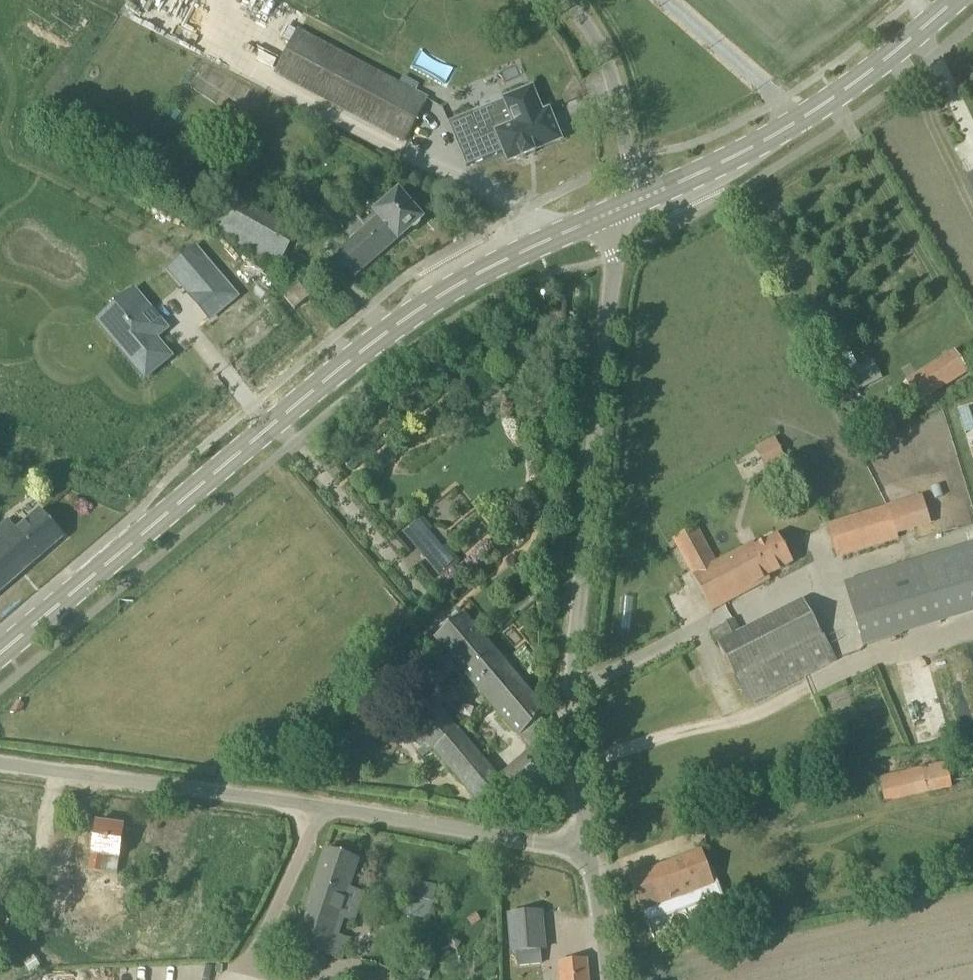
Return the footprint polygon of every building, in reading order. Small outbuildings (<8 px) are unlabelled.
[(260,65),(275,72),(406,142),(428,100),(297,30),(296,33),(288,29),(283,38),(291,42),(281,61),(266,54),(260,65)] [(532,88),(505,100),(515,124),(478,140),(468,115),(448,123),(467,167),(505,152),(509,161),(522,156),(523,158),(536,153),(534,148),(560,138),(549,110),(543,113),(532,88)] [(353,240),(335,256),(354,278),(398,240),(399,241),(411,230),(418,228),(421,222),(423,220),(397,191),(375,211),(380,217),(368,227),(357,215),(344,227),(353,240)] [(218,234),(220,230),(280,266),(299,233),(235,195),(233,198),(224,193),(205,226),(218,234)] [(189,265),(177,277),(188,288),(193,284),(204,295),(223,280),(212,267),(200,277),(189,265)] [(311,297),(300,285),(285,298),(295,310),(311,297)] [(143,301),(126,317),(140,332),(130,342),(141,354),(138,357),(160,381),(183,359),(162,336),(169,330),(143,301)] [(953,352),(906,381),(893,389),(905,410),(918,402),(966,372),(953,352)] [(922,495),(826,524),(837,558),(899,539),(898,535),(931,525),(922,495)] [(0,526),(0,593),(64,538),(40,510),(18,529),(8,519),(0,526)] [(713,612),(730,602),(771,581),(769,577),(794,564),(779,536),(757,547),(755,544),(716,564),(697,527),(674,539),(713,612)] [(972,601),(972,545),(845,584),(864,646),(942,623),(939,612),(972,601)] [(712,628),(737,679),(749,703),(835,661),(805,600),(740,632),(735,620),(712,628)] [(531,751),(525,755),(530,761),(556,740),(553,731),(543,721),(550,716),(466,613),(434,639),(531,751)] [(478,804),(530,761),(525,755),(500,777),(432,698),(408,719),(415,726),(404,735),(423,758),(434,749),(478,804)] [(946,761),(922,766),(928,794),(952,789),(946,761)] [(534,762),(525,769),(534,780),(543,773),(534,762)] [(90,871),(118,875),(125,827),(96,823),(90,871)] [(335,935),(339,921),(341,917),(346,919),(354,922),(358,911),(364,893),(350,888),(359,860),(326,850),(320,869),(315,885),(295,944),(326,954),(342,959),(348,940),(339,937),(335,935)] [(701,852),(649,871),(630,879),(645,920),(703,898),(699,888),(713,883),(701,852)] [(437,885),(409,880),(405,897),(424,900),(422,907),(432,909),(437,885)] [(123,894),(48,888),(39,888),(37,914),(111,920),(110,927),(121,928),(123,894)] [(542,912),(510,915),(513,953),(545,950),(542,912)] [(34,955),(23,962),(30,973),(41,965),(34,955)] [(433,966),(410,958),(405,973),(423,979),(428,979),(433,966)] [(587,959),(559,962),(561,979),(589,979),(587,959)]
